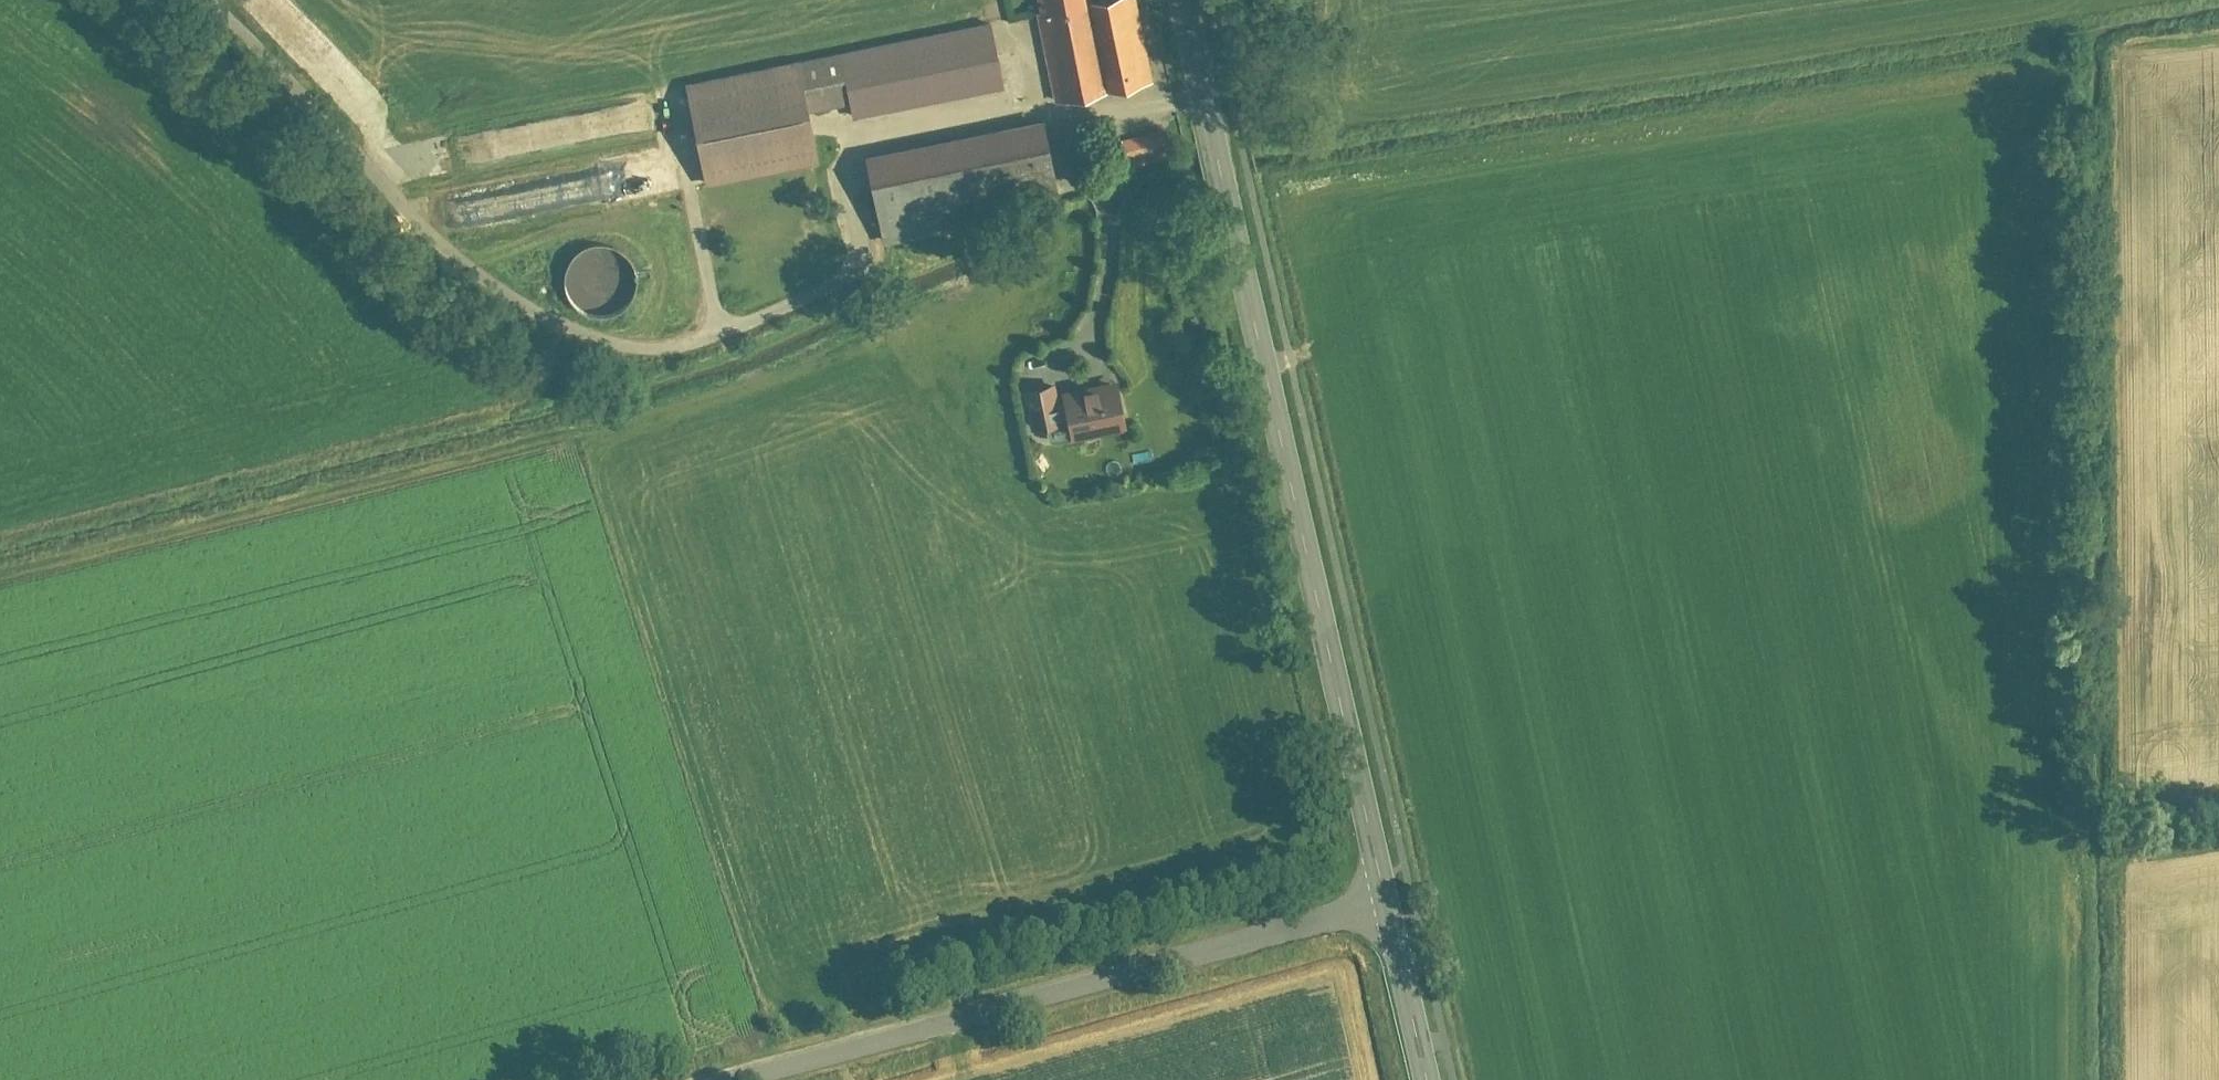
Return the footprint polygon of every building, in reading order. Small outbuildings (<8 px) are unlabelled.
[(1054,101),(1113,91),(1099,5),(1098,0),(1037,0),(1054,101)] [(1113,91),(1160,83),(1146,0),(1127,0),(1099,5),(1113,91)] [(1011,91),(1000,26),(698,80),(715,181),(826,162),(820,124),(1011,91)] [(875,155),(894,242),(1074,203),(1055,116),(875,155)] [(1129,129),(1136,164),(1178,157),(1172,121),(1129,129)] [(571,273),(575,296),(588,310),(612,316),(635,304),(645,285),(643,265),(632,249),(614,241),(591,245),(576,259),(571,273)] [(1070,390),(1081,442),(1144,429),(1133,377),(1070,390)] [(1027,394),(1033,434),(1066,429),(1060,389),(1027,394)]
